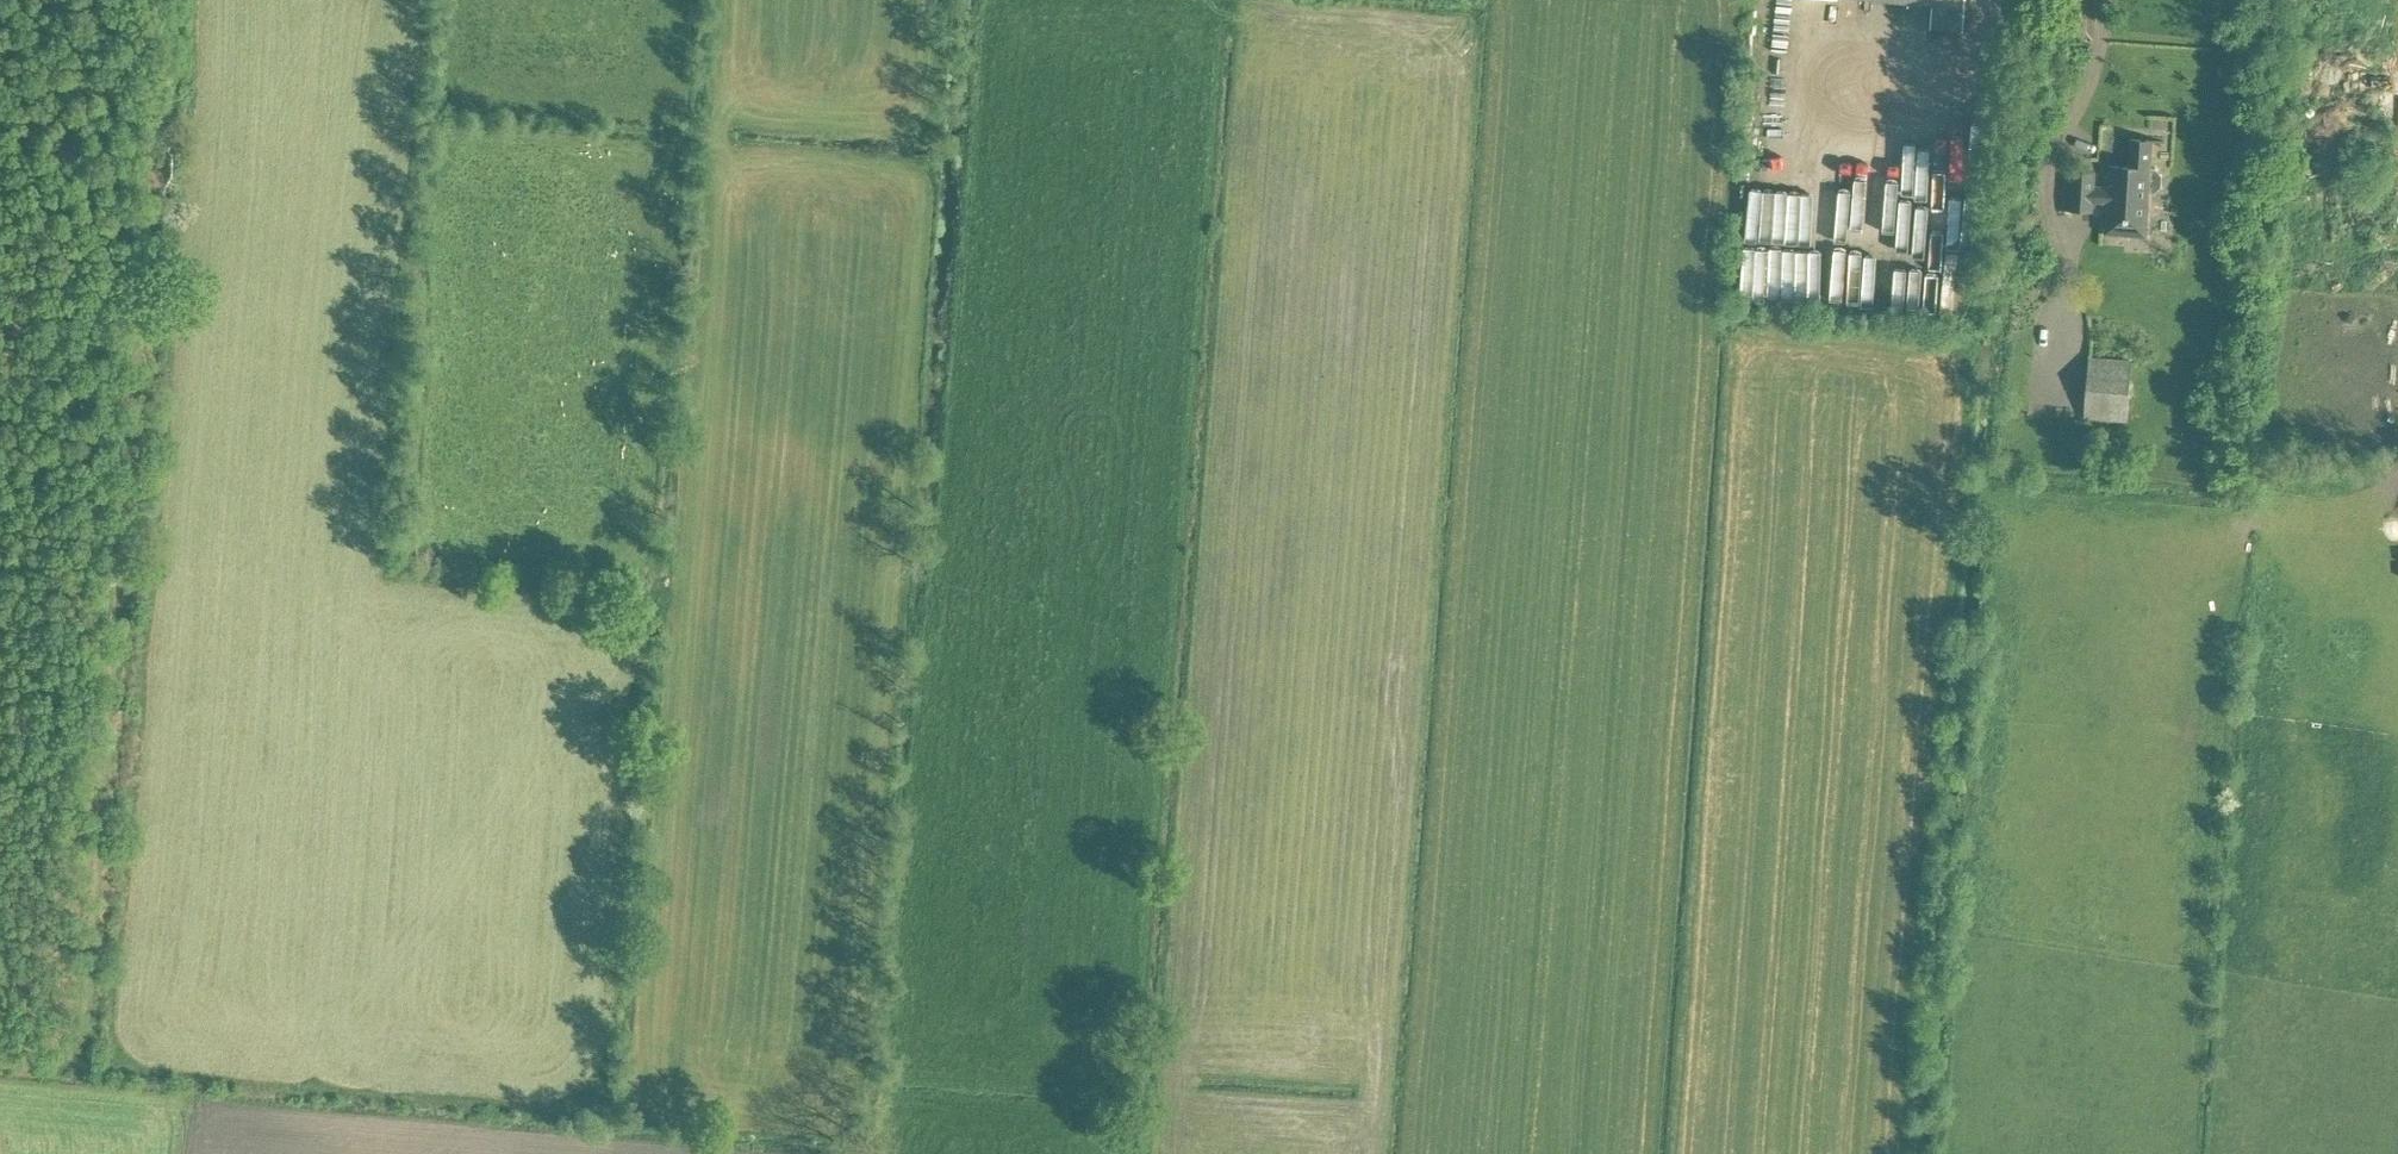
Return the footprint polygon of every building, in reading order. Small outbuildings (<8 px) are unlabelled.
[(1933,4),(1930,29),(1963,32),(1967,0),(1892,0),(1933,4)] [(1807,105),(1807,82),(1757,81),(1756,104),(1807,105)] [(2107,203),(2106,222),(2147,225),(2149,194),(2154,194),(2162,187),(2162,176),(2156,168),(2151,168),(2153,143),(2164,143),(2164,141),(2130,139),(2129,167),(2109,165),(2108,190),(2094,189),(2095,172),(2061,170),(2061,173),(2066,173),(2064,208),(2059,208),(2059,210),(2092,212),(2093,202),(2107,203)] [(2085,417),(2127,421),(2132,366),(2089,363),(2085,417)]
